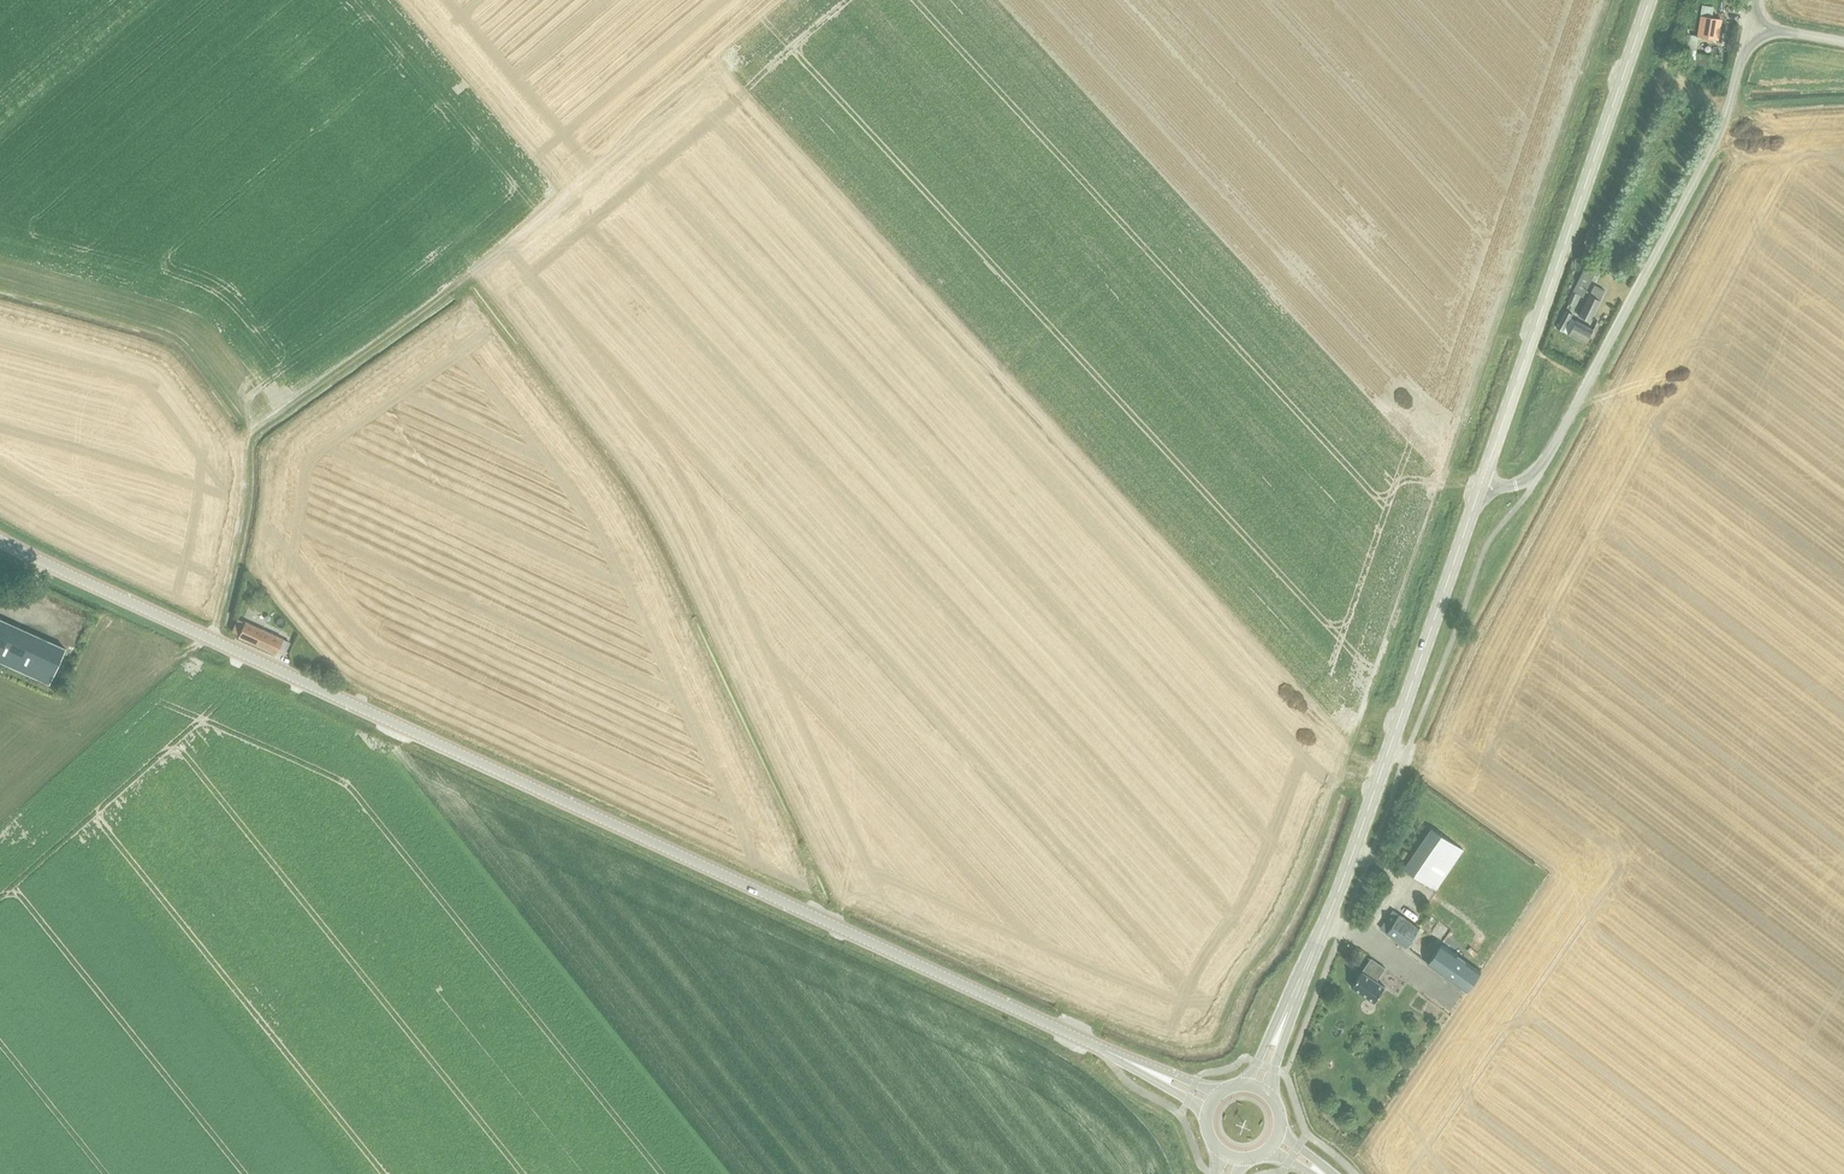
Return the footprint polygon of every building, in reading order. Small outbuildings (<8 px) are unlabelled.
[(1702,5),(1700,17),(1712,19),(1714,7),(1702,5)] [(1719,38),(1722,20),(1712,19),(1700,17),(1697,16),(1696,21),(1699,22),(1698,30),(1697,35),(1719,38)] [(1681,27),(1678,42),(1684,43),(1686,33),(1689,33),(1690,28),(1681,27)] [(1707,55),(1709,44),(1697,42),(1695,53),(1707,55)] [(1573,291),(1568,302),(1574,305),(1579,293),(1583,296),(1595,272),(1585,267),(1573,291)] [(1579,315),(1590,321),(1606,290),(1595,285),(1579,315)] [(1573,313),(1566,310),(1559,323),(1557,322),(1556,324),(1558,324),(1557,327),(1586,343),(1593,329),(1576,320),(1570,317),(1573,313)] [(238,618),(233,629),(240,632),(238,636),(276,653),(282,638),(238,618)] [(49,684),(65,648),(0,619),(0,662),(49,684)] [(1405,867),(1426,882),(1437,889),(1464,850),(1432,828),(1405,867)] [(1394,909),(1381,927),(1408,946),(1421,928),(1394,909)] [(1482,971),(1466,960),(1443,944),(1429,964),(1468,991),(1482,971)] [(1371,958),(1353,986),(1376,1001),(1385,986),(1377,981),(1386,968),(1371,958)]
